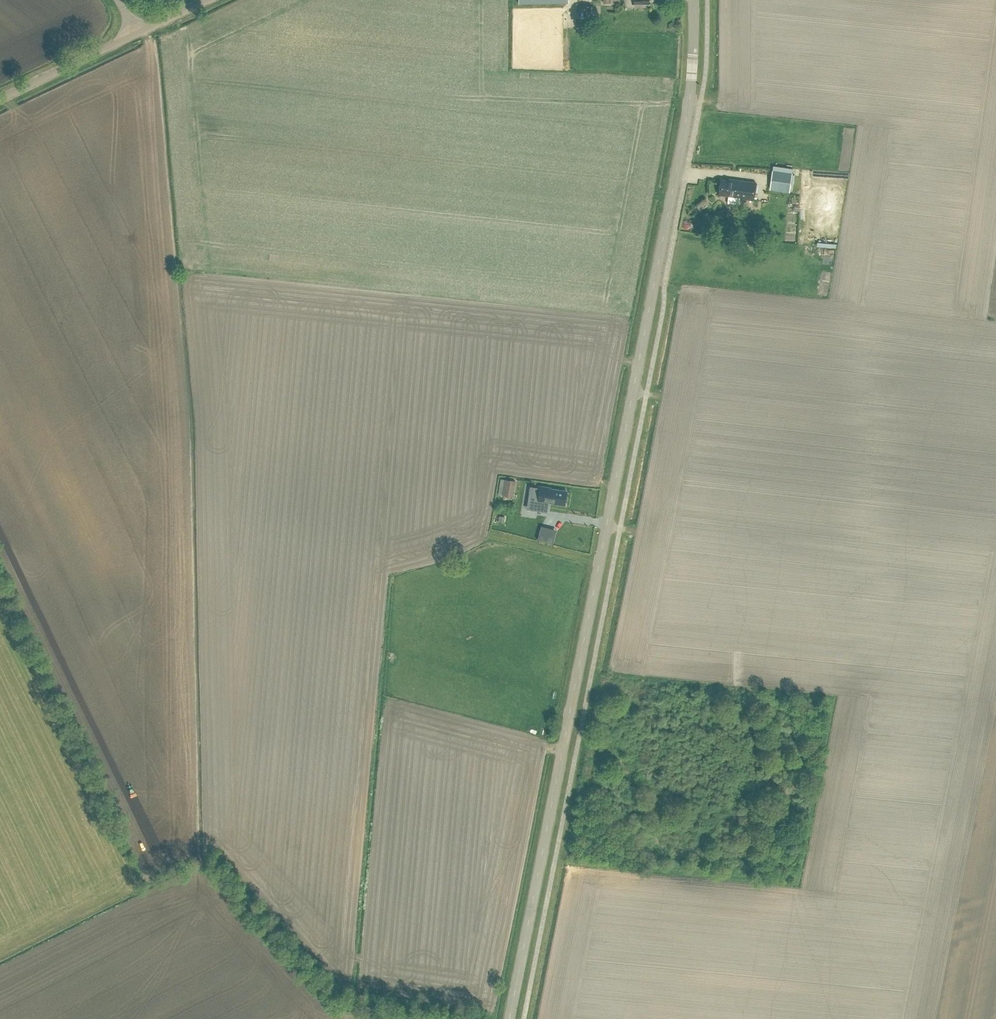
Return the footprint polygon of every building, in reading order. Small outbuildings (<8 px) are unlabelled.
[(774,167),(770,191),(790,194),(794,170),(774,167)] [(738,180),(721,178),(719,194),(742,196),(742,198),(755,199),(757,182),(738,179),(738,180)] [(514,497),(517,481),(501,478),(498,494),(514,497)] [(528,502),(527,509),(541,510),(542,504),(546,505),(547,501),(563,503),(564,504),(564,503),(566,492),(566,490),(565,490),(549,488),(549,486),(542,485),(539,485),(539,487),(531,485),(530,487),(529,498),(529,499),(528,502)] [(422,699),(423,694),(411,690),(409,695),(422,699)]
